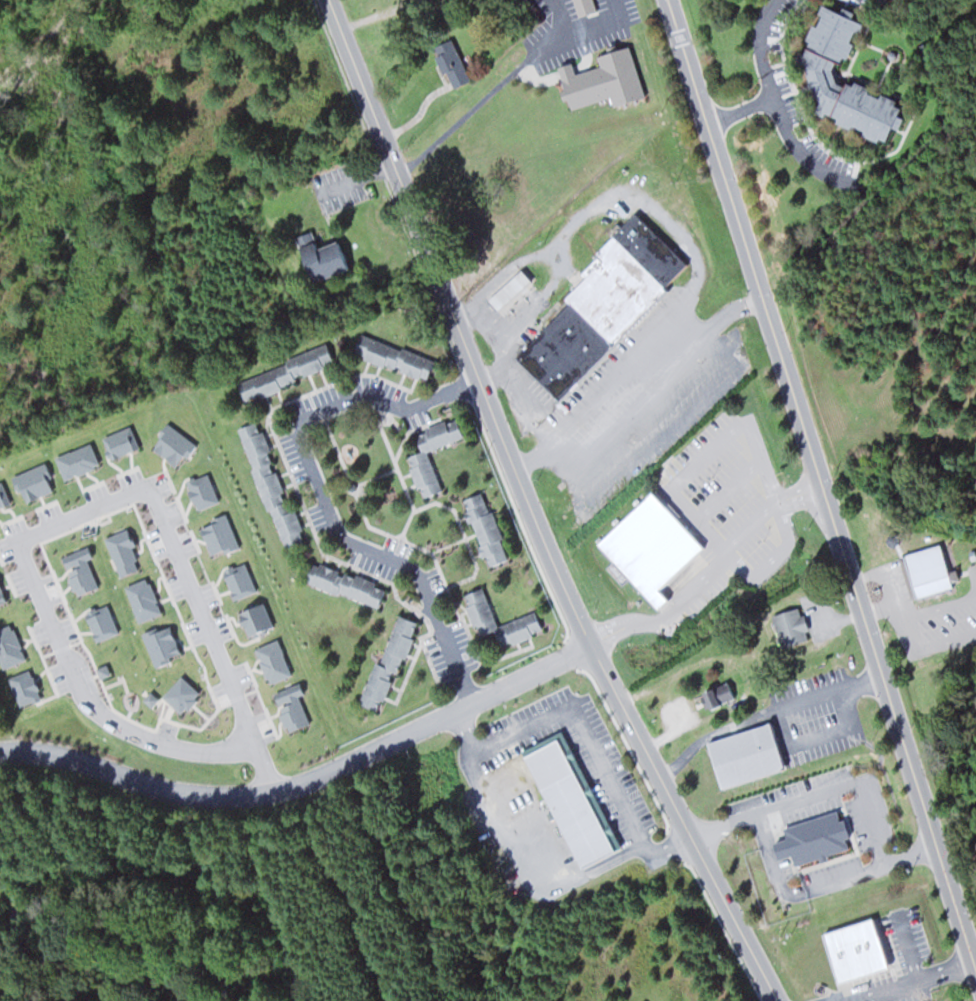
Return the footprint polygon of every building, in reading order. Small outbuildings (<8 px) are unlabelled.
[(577,17),(595,12),(592,0),(572,0),(577,17)] [(861,18),(840,10),(837,11),(818,4),(800,54),(813,117),(887,143),(899,109),(897,100),(848,82),(836,84),(832,64),(846,61),(861,18)] [(432,47),(450,89),(469,80),(452,39),(432,47)] [(294,237),(308,282),(347,270),(338,241),(316,248),(311,231),(294,237)] [(567,304),(513,357),(556,402),(668,292),(613,236),(593,255),(596,257),(580,273),(584,277),(562,299),(567,304)] [(496,312),(529,281),(518,270),(486,301),(496,312)] [(428,380),(434,358),(358,336),(352,358),(428,380)] [(235,380),(243,400),(335,366),(327,346),(235,380)] [(440,492),(427,449),(463,438),(457,419),(414,431),(420,452),(407,456),(420,498),(440,492)] [(241,427),(279,550),(300,544),(261,420),(241,427)] [(651,491),(595,542),(658,610),(667,601),(656,589),(702,547),(651,491)] [(507,560),(484,492),(462,499),(485,567),(507,560)] [(904,554),(916,597),(951,587),(939,544),(904,554)] [(304,581),(377,610),(385,589),(312,560),(304,581)] [(496,626),(482,588),(462,595),(477,637),(494,631),(500,647),(541,633),(534,613),(496,626)] [(772,615),(782,647),(807,640),(797,607),(772,615)] [(414,622),(395,614),(362,706),(382,713),(414,622)] [(928,644),(946,639),(943,629),(925,634),(928,644)] [(726,681),(701,692),(708,708),(733,697),(726,681)] [(706,741),(721,788),(783,768),(768,721),(706,741)] [(575,867),(616,849),(564,731),(523,749),(575,867)] [(782,827),(836,810),(839,820),(844,818),(850,836),(845,838),(848,848),(826,855),(827,859),(820,862),(819,857),(795,865),(791,854),(778,859),(773,842),(786,838),(782,827)] [(823,933),(838,982),(887,967),(871,917),(823,933)]
